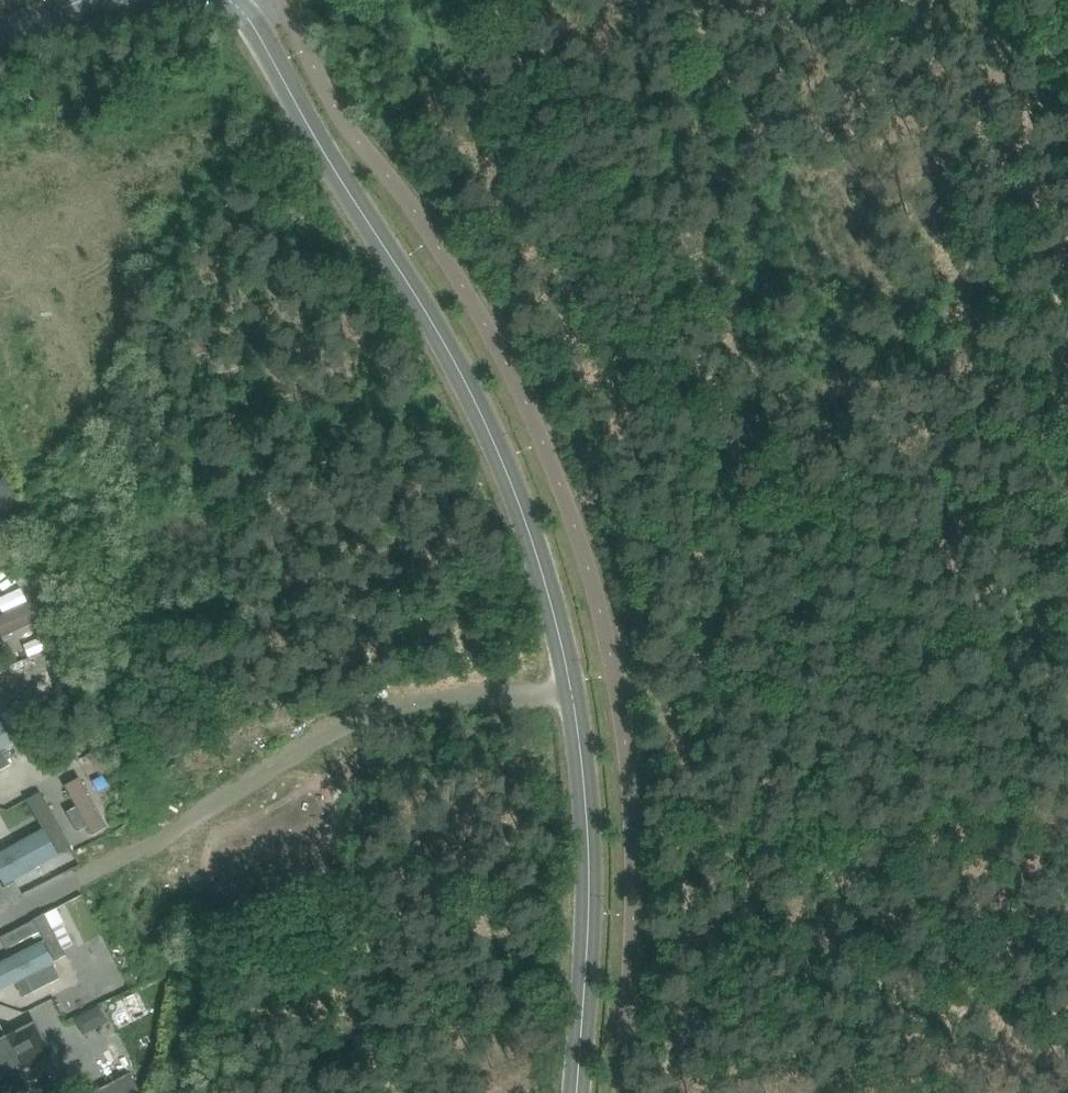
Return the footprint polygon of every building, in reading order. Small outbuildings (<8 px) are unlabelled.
[(9,544),(18,527),(5,520),(13,505),(0,498),(0,540),(9,544)] [(5,716),(13,728),(30,718),(22,706),(5,716)] [(0,723),(0,755),(14,747),(1,723),(0,723)] [(82,780),(67,787),(94,837),(108,829),(82,780)] [(0,856),(0,881),(5,889),(59,858),(44,831),(0,856)] [(39,920),(3,934),(11,954),(47,939),(39,920)] [(0,965),(0,995),(15,988),(22,1000),(62,980),(43,943),(0,965)] [(101,1017),(76,1030),(84,1045),(109,1033),(101,1017)] [(36,1024),(6,1040),(0,1028),(0,1084),(53,1057),(36,1024)]
